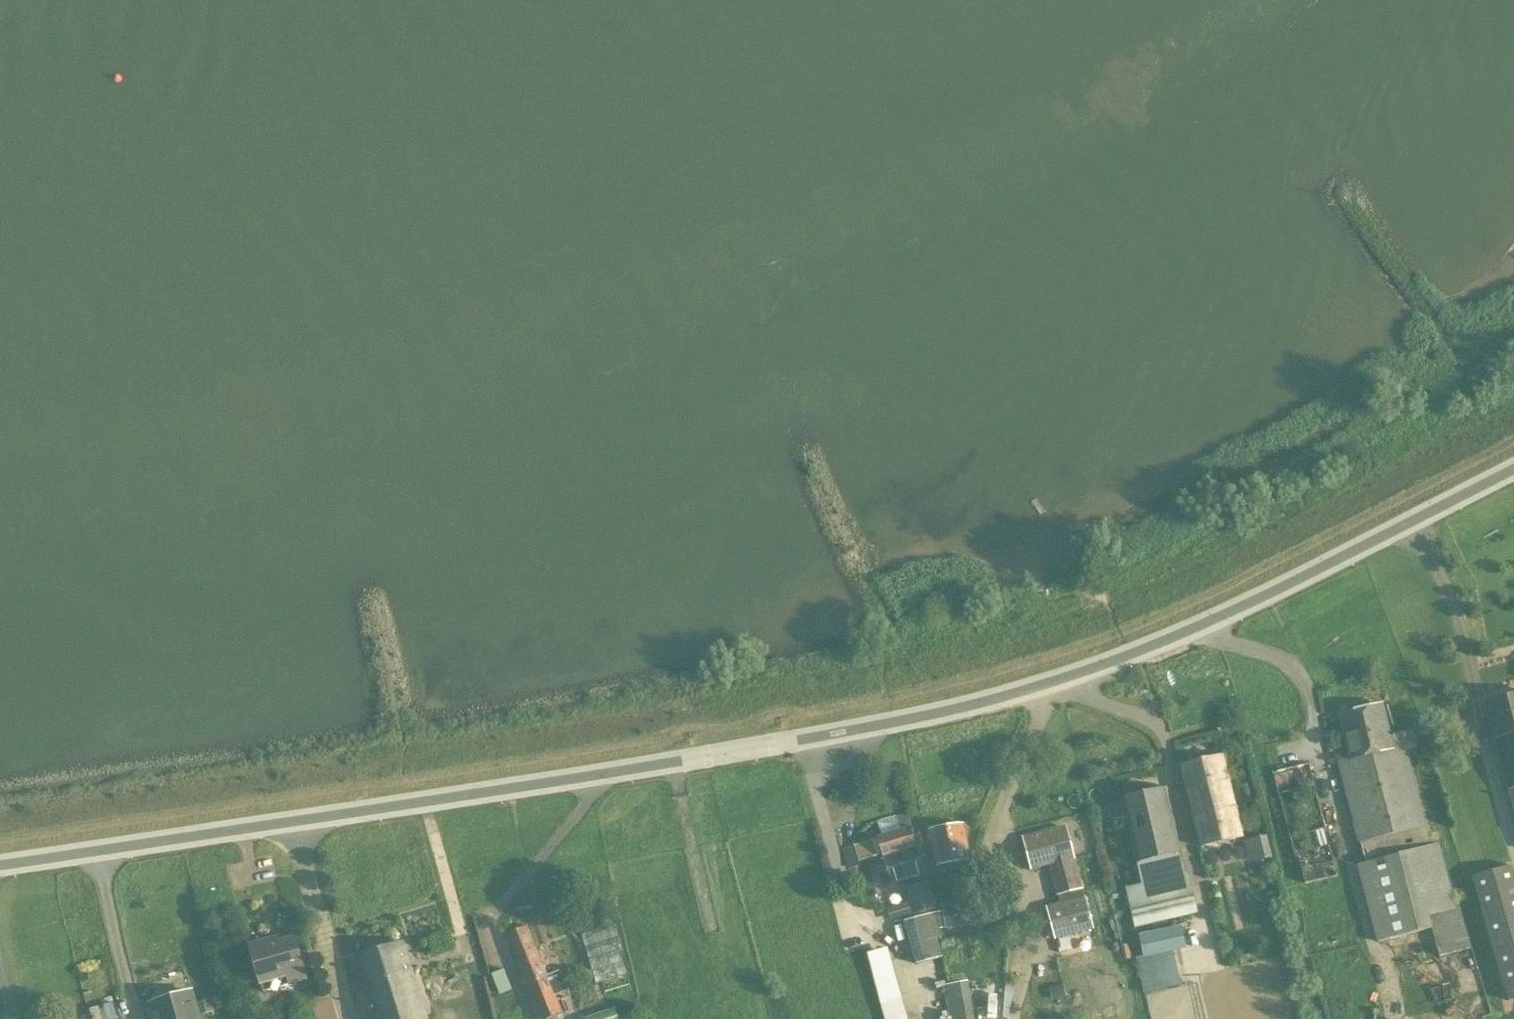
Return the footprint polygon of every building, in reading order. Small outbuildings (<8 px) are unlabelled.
[(1486,706),(1495,742),(1513,737),(1513,699),(1486,706)] [(1383,705),(1340,716),(1350,758),(1339,762),(1366,863),(1431,846),(1407,751),(1417,747),(1412,730),(1391,735),(1383,705)] [(1495,742),(1513,812),(1513,737),(1495,742)] [(1192,806),(1232,796),(1222,756),(1182,765),(1192,806)] [(1137,862),(1180,852),(1166,790),(1122,800),(1137,862)] [(1232,796),(1192,806),(1202,847),(1242,837),(1232,796)] [(937,865),(969,859),(964,825),(931,831),(937,865)] [(912,828),(878,837),(878,838),(855,845),(860,861),(883,854),(883,857),(917,847),(912,828)] [(1064,828),(1024,839),(1033,869),(1051,864),(1059,895),(1062,905),(1084,899),(1081,889),(1064,828)] [(1456,908),(1439,844),(1431,846),(1366,863),(1359,865),(1358,866),(1378,942),(1433,928),(1429,915),(1456,908)] [(925,873),(917,847),(883,857),(884,858),(872,861),(876,875),(888,872),(891,883),(913,877),(915,885),(905,888),(913,915),(935,909),(925,873)] [(1134,926),(1197,912),(1192,889),(1186,866),(1162,872),(1164,879),(1126,887),(1129,904),(1134,926)] [(1509,1001),(1513,1000),(1513,875),(1511,866),(1473,877),(1509,1001)] [(1049,908),(1057,938),(1093,929),(1085,898),(1049,908)] [(579,928),(601,922),(597,902),(574,908),(579,928)] [(952,906),(942,908),(945,929),(956,927),(952,906)] [(1456,908),(1429,915),(1433,928),(1440,957),(1471,948),(1460,907),(1456,908)] [(934,913),(908,920),(915,944),(910,945),(916,964),(947,956),(934,913)] [(527,984),(547,976),(528,926),(507,934),(527,984)] [(264,992),(307,979),(295,938),(280,942),(278,938),(250,946),(261,986),(262,986),(264,992)] [(403,943),(357,957),(376,1018),(427,1018),(403,943)] [(504,969),(492,974),(500,994),(512,989),(504,969)] [(183,970),(144,983),(148,996),(188,984),(183,970)] [(527,984),(539,1016),(540,1018),(563,1018),(564,1018),(561,1008),(556,996),(568,991),(560,971),(547,976),(527,984)] [(969,980),(948,983),(953,1018),(974,1018),(969,980)] [(198,1015),(195,1003),(192,992),(152,1003),(156,1018),(199,1018),(198,1015)] [(208,999),(195,1003),(198,1015),(212,1011),(208,999)] [(615,1009),(585,1018),(619,1018),(615,1009)]
